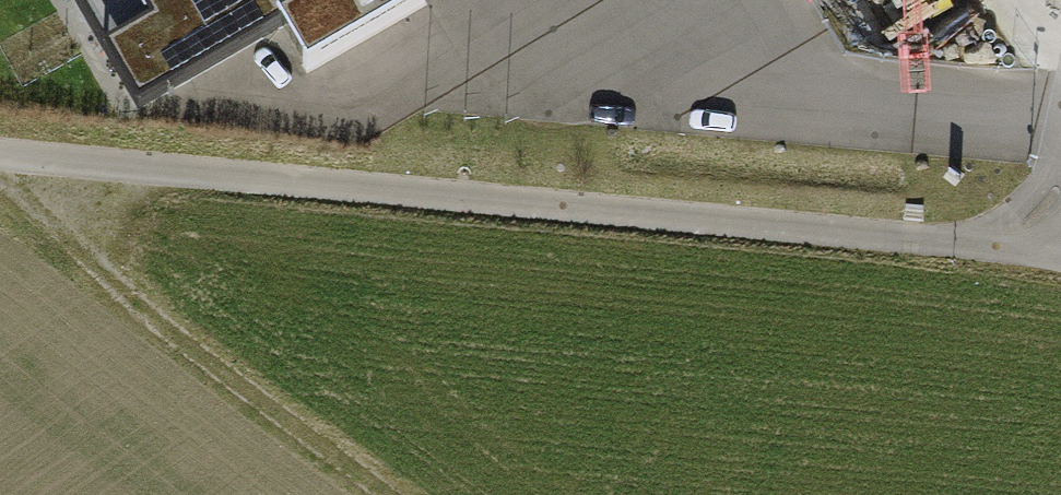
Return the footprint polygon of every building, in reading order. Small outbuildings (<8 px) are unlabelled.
[(140,105),(282,23),(312,73),(431,4),(428,0),(79,0),(140,105)]
